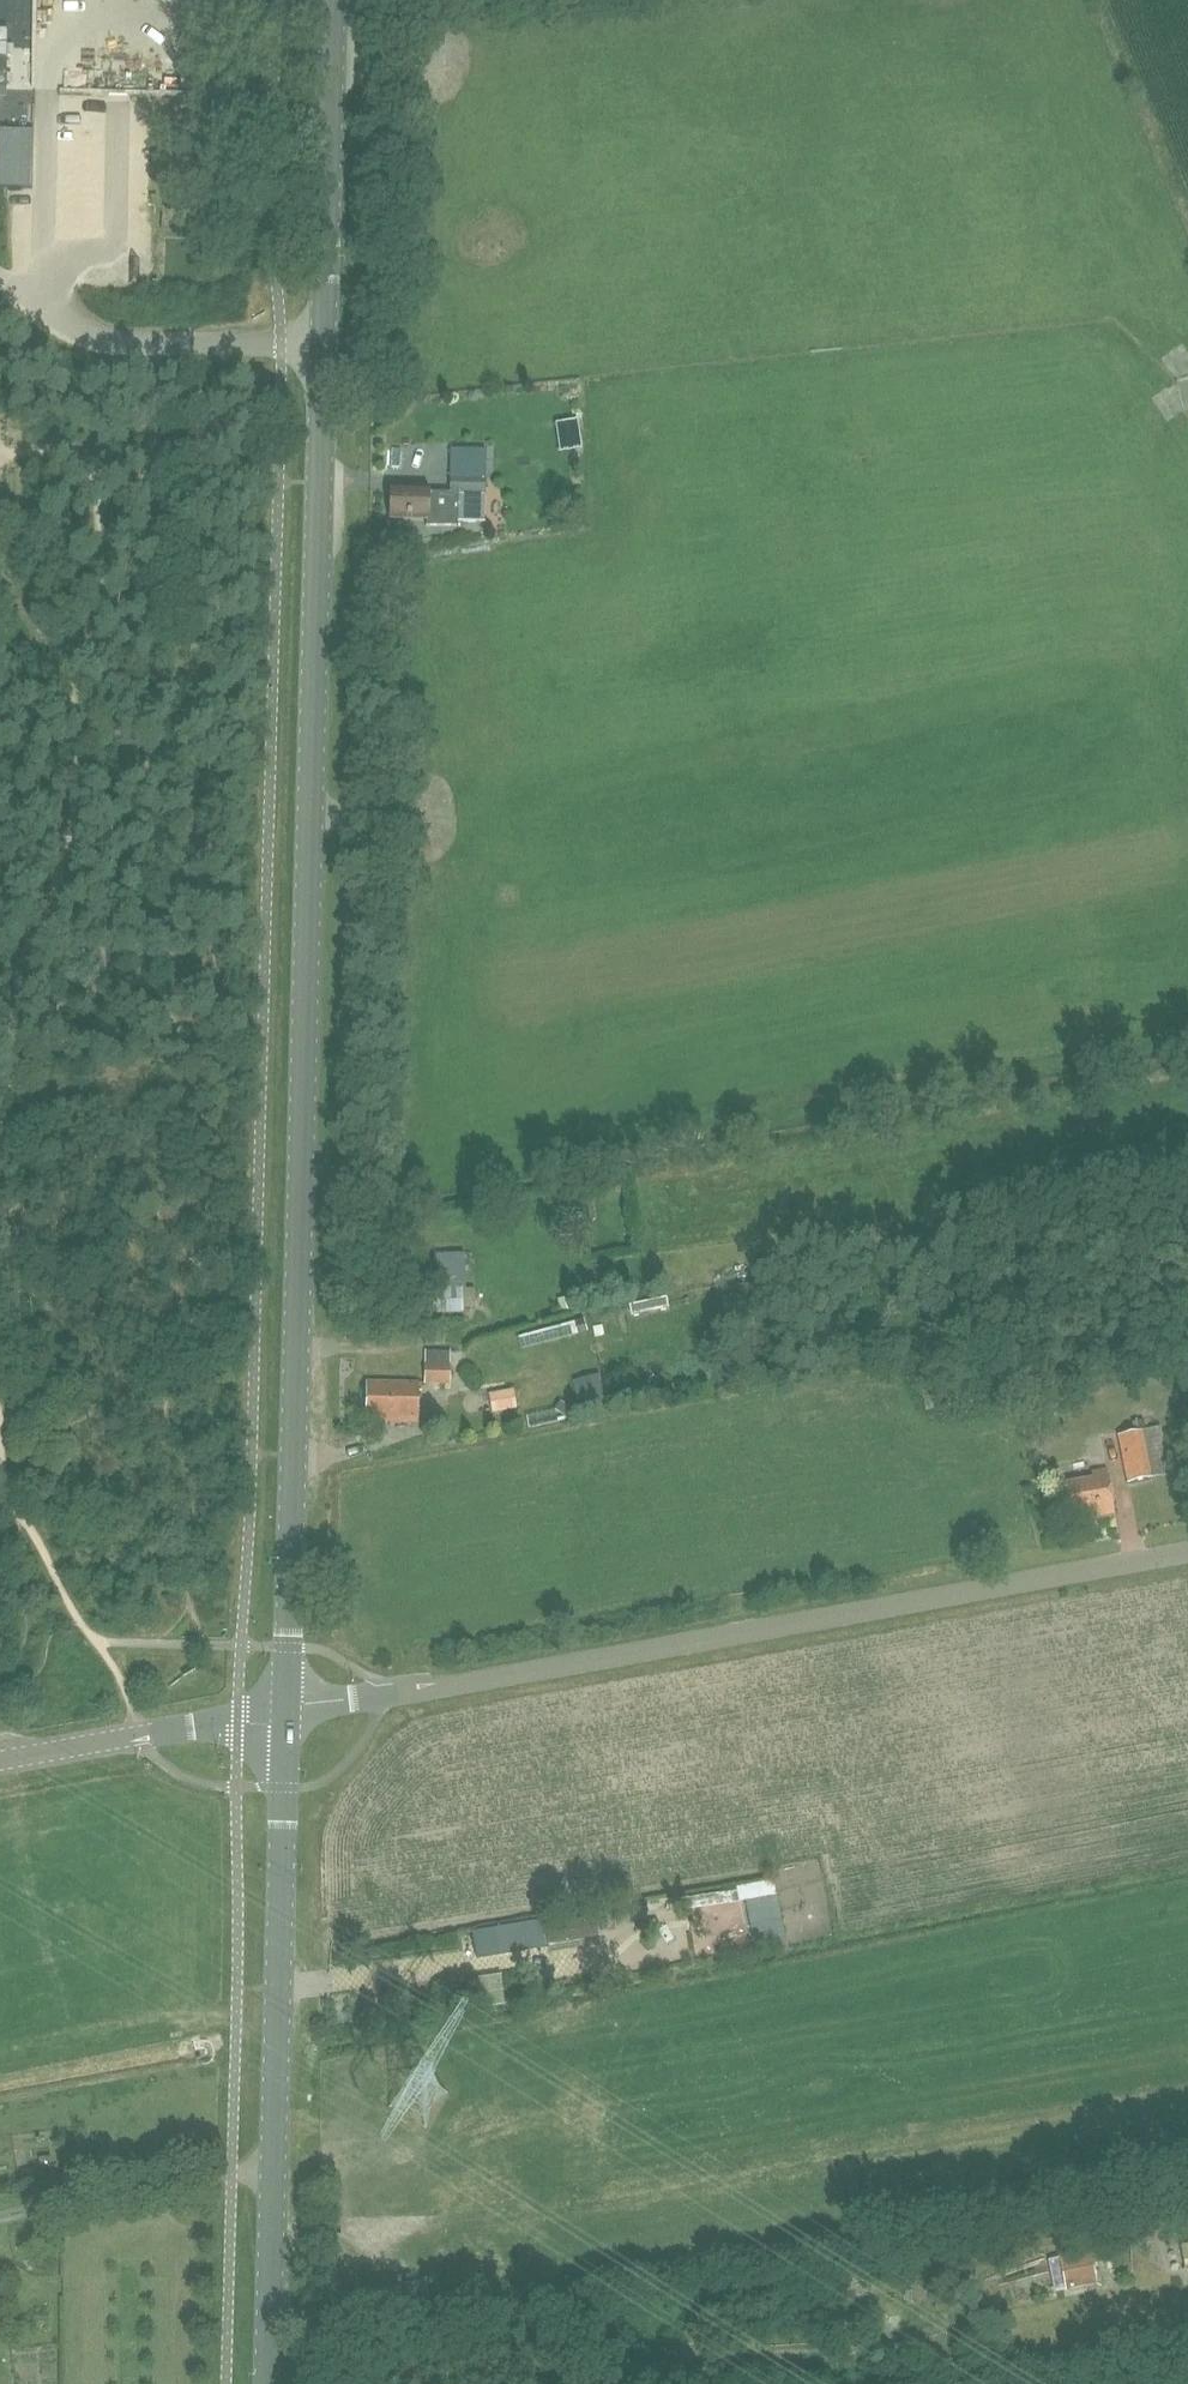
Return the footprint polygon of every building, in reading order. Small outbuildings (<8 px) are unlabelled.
[(0,128),(0,187),(31,187),(31,129),(0,128)] [(426,526),(457,527),(458,493),(463,493),(487,494),(487,479),(452,478),(452,493),(429,492),(392,490),(391,518),(427,519),(426,526)] [(438,1289),(434,1289),(435,1314),(464,1314),(463,1289),(467,1289),(465,1254),(437,1255),(437,1257),(438,1289)] [(667,1298),(629,1306),(631,1316),(669,1308),(667,1298)] [(426,1351),(426,1383),(451,1384),(451,1351),(426,1351)] [(573,1381),(579,1407),(606,1400),(599,1374),(573,1381)] [(418,1423),(418,1383),(369,1382),(369,1423),(418,1423)] [(936,1386),(922,1389),(925,1409),(939,1407),(940,1407),(936,1386)] [(514,1389),(489,1393),(492,1413),(517,1408),(514,1389)] [(1157,1427),(1155,1417),(1148,1418),(1150,1429),(1146,1430),(1144,1420),(1132,1423),(1134,1432),(1119,1436),(1129,1484),(1169,1476),(1158,1427),(1157,1427)] [(1115,1514),(1108,1470),(1092,1473),(1093,1478),(1065,1483),(1071,1516),(1096,1511),(1097,1517),(1115,1514)] [(1177,1478),(1180,1491),(1187,1490),(1186,1476),(1177,1478)] [(536,1920),(474,1930),(478,1957),(540,1946),(539,1944),(591,1937),(589,1920),(537,1927),(536,1920)] [(1066,2292),(1096,2286),(1089,2251),(1059,2257),(1066,2292)] [(836,2287),(859,2283),(857,2270),(847,2272),(847,2274),(833,2276),(836,2287)] [(371,2299),(357,2303),(361,2320),(362,2322),(376,2319),(376,2318),(371,2299)]
